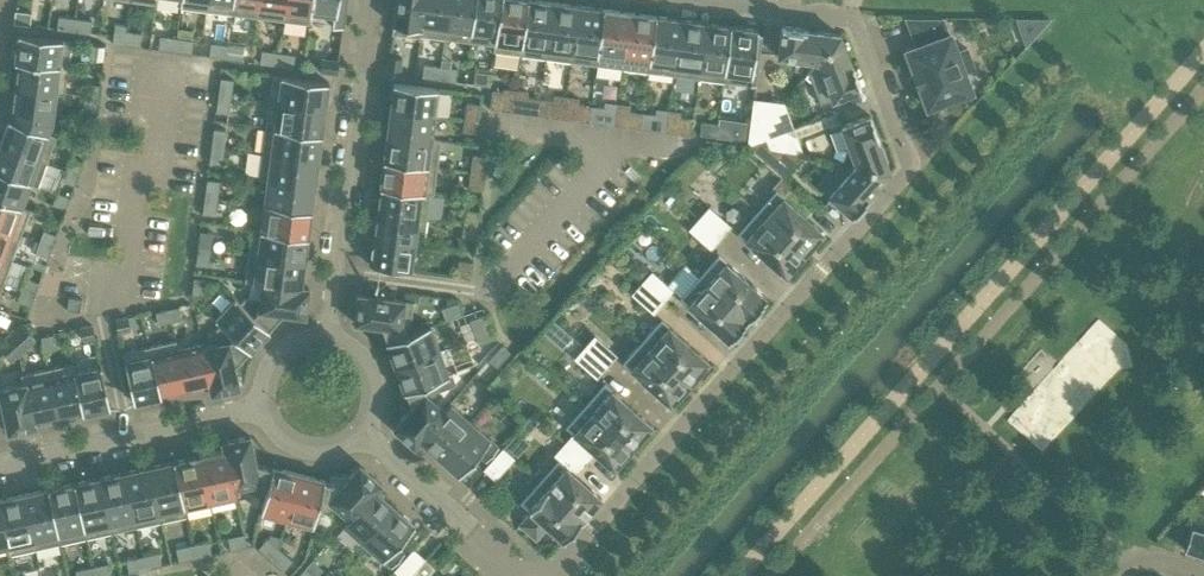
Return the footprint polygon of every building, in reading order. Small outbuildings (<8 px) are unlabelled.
[(206,11),(207,0),(181,0),(180,7),(206,11)] [(231,14),(233,0),(207,0),(206,11),(231,14)] [(257,17),(259,0),(233,0),(231,14),(257,17)] [(282,21),(285,0),(259,0),(257,17),(282,21)] [(308,24),(311,0),(285,0),(282,21),(308,24)] [(308,24),(309,24),(311,11),(333,15),(331,26),(343,28),(346,0),(311,0),(308,24)] [(418,37),(423,0),(396,0),(391,34),(418,37)] [(444,39),(449,0),(423,0),(418,37),(420,38),(420,35),(444,39)] [(469,42),(475,0),(449,0),(444,39),(469,42)] [(494,51),(501,0),(475,0),(469,42),(493,45),(493,51),(494,51)] [(520,55),(527,0),(501,0),(494,51),(520,55)] [(545,58),(552,2),(536,0),(527,0),(520,55),(545,58)] [(545,58),(570,61),(578,6),(552,2),(545,58)] [(570,61),(596,65),(604,9),(578,6),(570,61)] [(596,65),(622,68),(629,12),(604,9),(596,65)] [(31,12),(15,10),(13,23),(30,25),(31,12)] [(622,68),(647,72),(655,16),(629,12),(622,68)] [(56,29),(73,31),(75,18),(58,16),(56,29)] [(647,72),(673,75),(680,19),(655,16),(647,72)] [(75,18),(73,31),(90,33),(92,21),(75,18)] [(673,75),(698,78),(706,23),(680,19),(673,75)] [(911,72),(911,74),(916,87),(917,86),(918,85),(927,107),(971,91),(964,73),(975,69),(967,48),(957,51),(950,33),(948,34),(942,20),(907,20),(916,45),(905,50),(914,72),(912,73),(911,72)] [(698,78),(724,82),(731,26),(706,23),(698,78)] [(123,45),(123,44),(125,31),(126,26),(115,24),(112,43),(123,45)] [(777,56),(817,61),(839,34),(805,29),(805,28),(781,25),(777,56)] [(731,26),(724,82),(750,85),(758,30),(731,26)] [(125,31),(123,44),(140,46),(142,34),(125,31)] [(18,33),(14,60),(68,67),(72,41),(18,33)] [(839,34),(817,61),(832,99),(861,88),(852,66),(851,66),(839,34)] [(158,49),(174,51),(176,38),(159,36),(158,49)] [(176,38),(174,51),(191,53),(193,40),(176,38)] [(209,55),(225,58),(227,45),(210,43),(209,55)] [(89,58),(102,60),(104,46),(91,44),(89,58)] [(227,45),(225,58),(242,60),(244,47),(227,45)] [(260,63),(276,65),(278,53),(261,50),(260,63)] [(278,53),(276,65),(293,68),(295,55),(278,53)] [(386,72),(399,74),(402,58),(389,56),(386,72)] [(320,71),(336,73),(338,61),(322,58),(320,71)] [(17,62),(14,86),(65,93),(68,67),(14,60),(14,62),(17,62)] [(422,77),(439,79),(440,66),(424,64),(422,77)] [(440,66),(439,79),(455,81),(457,69),(440,66)] [(473,84),(490,86),(492,73),(475,71),(473,84)] [(272,75),(268,101),(324,109),(328,82),(272,75)] [(220,78),(218,95),(231,96),(233,80),(220,78)] [(86,83),(84,98),(97,99),(99,85),(86,83)] [(393,83),(390,110),(435,116),(438,89),(393,83)] [(11,113),(8,120),(56,138),(56,136),(48,133),(51,123),(55,93),(64,95),(65,93),(14,86),(11,113)] [(492,89),(489,109),(500,110),(503,91),(492,89)] [(231,96),(218,95),(216,111),(229,113),(231,96)] [(524,114),(537,115),(540,99),(527,97),(524,114)] [(97,99),(84,98),(82,112),(95,114),(97,99)] [(540,99),(537,115),(550,117),(553,101),(540,99)] [(747,145),(748,146),(767,139),(764,128),(784,103),(753,99),(747,145)] [(268,101),(265,127),(321,134),(324,109),(268,101)] [(467,103),(465,117),(477,119),(479,104),(467,103)] [(793,129),(784,103),(764,128),(767,139),(793,129)] [(575,120),(588,122),(591,106),(578,104),(575,120)] [(591,106),(588,122),(601,124),(603,107),(591,106)] [(390,110),(387,135),(440,142),(440,140),(431,139),(435,116),(390,110)] [(627,127),(640,129),(642,112),(629,111),(627,127)] [(642,112),(640,129),(653,131),(655,114),(642,112)] [(855,164),(889,171),(877,139),(878,138),(870,115),(841,126),(855,164)] [(477,119),(465,117),(463,131),(475,133),(477,119)] [(678,134),(690,136),(693,119),(680,117),(678,134)] [(0,142),(0,145),(47,162),(56,138),(8,120),(0,142)] [(700,135),(716,137),(718,124),(701,122),(700,135)] [(718,124),(716,137),(733,139),(735,126),(718,124)] [(265,127),(262,152),(318,160),(321,134),(265,127)] [(213,129),(211,145),(224,147),(226,130),(213,129)] [(793,129),(767,139),(771,148),(803,155),(793,129)] [(387,135),(383,160),(437,168),(440,142),(387,135)] [(767,139),(748,146),(782,177),(783,177),(803,155),(771,148),(767,139)] [(47,162),(0,145),(0,172),(29,183),(38,186),(47,162)] [(224,147),(211,145),(209,162),(222,164),(224,147)] [(262,152),(258,178),(314,185),(318,160),(262,152)] [(472,155),(470,172),(483,174),(485,157),(472,155)] [(69,157),(65,169),(78,173),(82,162),(69,157)] [(383,160),(380,186),(433,193),(437,168),(383,160)] [(889,171),(855,164),(828,195),(851,215),(867,197),(867,196),(889,171)] [(78,173),(65,169),(61,180),(74,184),(78,173)] [(29,210),(30,209),(21,206),(29,183),(0,172),(0,200),(29,210)] [(483,174),(470,172),(468,189),(481,190),(483,174)] [(774,192),(756,212),(804,254),(823,232),(805,216),(815,206),(783,177),(782,177),(771,189),(774,192)] [(267,181),(264,204),(311,211),(314,185),(258,178),(258,179),(267,181)] [(207,180),(204,196),(217,198),(220,181),(207,180)] [(380,186),(376,212),(427,219),(430,194),(433,195),(433,193),(380,186)] [(53,204),(65,208),(69,197),(57,193),(53,204)] [(217,198),(204,196),(202,213),(215,215),(217,198)] [(20,235),(29,210),(0,200),(0,227),(20,235)] [(252,227),(252,229),(307,236),(311,211),(264,204),(261,228),(252,227)] [(709,207),(699,218),(721,238),(731,226),(709,207)] [(465,209),(463,223),(476,225),(478,211),(465,209)] [(376,212),(373,237),(423,244),(427,219),(376,212)] [(804,254),(756,212),(738,233),(785,275),(804,254)] [(721,238),(699,218),(689,229),(711,249),(721,238)] [(476,225),(463,223),(461,237),(474,239),(476,225)] [(12,259),(20,235),(0,227),(0,254),(12,259)] [(252,229),(248,254),(304,262),(307,236),(252,229)] [(43,230),(39,241),(51,246),(55,235),(43,230)] [(200,231),(198,247),(211,249),(213,233),(200,231)] [(423,244),(373,237),(369,264),(377,265),(377,267),(379,267),(379,265),(411,270),(414,245),(423,246),(423,244)] [(51,246),(39,241),(35,253),(47,257),(51,246)] [(211,249),(198,247),(195,264),(208,266),(211,249)] [(3,283),(12,259),(0,254),(0,282),(3,283)] [(248,254),(244,280),(308,289),(309,287),(301,286),(304,262),(248,254)] [(718,255),(699,276),(747,318),(766,297),(718,255)] [(456,274),(469,276),(471,262),(458,260),(456,274)] [(651,271),(641,283),(663,302),(673,291),(651,271)] [(747,318),(699,276),(680,298),(727,340),(747,318)] [(25,278),(21,290),(33,294),(38,283),(25,278)] [(191,295),(204,296),(206,280),(193,278),(191,295)] [(244,298),(240,303),(239,304),(268,331),(269,330),(268,329),(283,313),(305,316),(308,289),(244,280),(244,281),(261,284),(259,300),(244,298)] [(663,302),(641,283),(631,294),(653,313),(663,302)] [(33,294),(21,290),(17,301),(29,305),(33,294)] [(381,326),(387,341),(387,342),(403,336),(403,335),(409,333),(413,301),(357,294),(354,322),(381,326)] [(68,297),(66,310),(80,312),(82,299),(68,297)] [(215,319),(220,324),(221,323),(251,350),(268,331),(239,304),(240,303),(234,298),(215,319)] [(441,308),(445,320),(461,315),(457,303),(441,308)] [(179,307),(167,309),(170,322),(182,319),(179,307)] [(170,322),(167,309),(155,312),(158,324),(170,322)] [(469,320),(474,332),(489,326),(485,314),(469,320)] [(115,319),(118,332),(130,330),(127,317),(115,319)] [(1098,317),(1008,417),(1045,450),(1135,350),(1098,317)] [(661,319),(642,341),(689,383),(709,361),(661,319)] [(21,323),(9,334),(16,342),(28,332),(21,323)] [(202,344),(201,344),(210,385),(209,385),(211,393),(239,387),(234,366),(249,350),(250,351),(251,350),(221,323),(220,324),(216,329),(219,343),(203,347),(202,344)] [(80,327),(83,340),(94,337),(92,325),(80,327)] [(385,342),(395,367),(439,350),(430,325),(409,333),(403,335),(403,336),(387,342),(387,341),(385,342)] [(489,326),(474,332),(479,344),(494,339),(489,326)] [(28,332),(16,342),(23,350),(35,340),(28,332)] [(4,352),(16,342),(9,334),(0,341),(0,347),(4,352)] [(40,337),(43,349),(55,347),(52,334),(40,337)] [(594,336),(584,347),(606,366),(616,355),(594,336)] [(176,340),(174,341),(185,390),(209,385),(210,385),(201,344),(178,349),(176,340)] [(174,341),(149,346),(160,396),(185,390),(174,341)] [(689,383),(642,341),(623,362),(670,405),(689,383)] [(16,342),(4,352),(12,361),(23,350),(16,342)] [(510,352),(501,345),(489,359),(497,367),(510,352)] [(160,396),(149,346),(122,352),(133,399),(132,399),(132,401),(133,401),(133,402),(160,396)] [(606,366),(584,347),(574,358),(596,378),(606,366)] [(404,392),(406,392),(405,391),(422,385),(422,386),(436,381),(449,376),(439,350),(395,367),(404,392)] [(72,363),(47,369),(58,418),(83,413),(72,363)] [(74,363),(72,363),(83,413),(110,407),(110,406),(111,406),(110,404),(109,404),(101,366),(76,371),(74,363)] [(47,369),(22,374),(34,427),(36,427),(35,423),(58,418),(47,369)] [(22,374),(20,375),(22,384),(0,388),(0,417),(4,416),(8,433),(34,427),(22,374)] [(414,447),(420,440),(419,439),(444,410),(432,399),(439,390),(436,381),(422,386),(422,385),(405,391),(406,392),(411,407),(393,427),(414,447)] [(604,383),(585,405),(632,447),(652,425),(604,383)] [(420,440),(438,457),(470,421),(450,403),(444,410),(419,439),(420,440)] [(573,433),(564,444),(586,463),(595,453),(613,469),(632,447),(585,405),(566,426),(573,433)] [(470,421),(438,457),(459,474),(477,454),(486,461),(499,447),(470,421)] [(221,442),(223,450),(224,450),(233,488),(234,487),(250,484),(252,494),(264,497),(268,484),(269,484),(273,468),(272,468),(256,464),(249,436),(221,442)] [(558,460),(539,481),(582,518),(601,497),(576,475),(586,463),(564,444),(553,455),(558,460)] [(484,469),(495,479),(514,458),(502,448),(484,469)] [(223,450),(199,455),(209,502),(236,496),(234,487),(233,488),(224,450),(223,450)] [(199,455),(174,461),(186,516),(188,516),(186,507),(209,502),(199,455)] [(174,461),(149,466),(161,521),(186,516),(174,461)] [(341,486),(324,481),(323,481),(319,497),(320,498),(317,511),(329,514),(336,506),(348,517),(342,524),(343,525),(381,483),(360,464),(341,486)] [(149,466),(124,472),(136,527),(161,521),(149,466)] [(272,466),(272,468),(273,468),(269,484),(268,484),(264,497),(260,512),(287,519),(299,473),(272,466)] [(124,472),(99,477),(111,532),(136,527),(124,472)] [(325,480),(299,473),(287,519),(313,526),(317,511),(320,498),(319,497),(323,481),(324,481),(325,480)] [(99,477),(73,483),(86,538),(111,532),(99,477)] [(582,518),(539,481),(520,502),(530,511),(519,524),(536,539),(547,526),(563,540),(582,518)] [(73,483),(48,488),(60,544),(86,538),(73,483)] [(381,483),(343,525),(363,542),(394,506),(376,490),(381,483)] [(48,488),(23,494),(35,549),(60,544),(48,488)] [(0,499),(0,509),(10,555),(35,549),(23,494),(0,499)] [(414,524),(394,506),(363,542),(391,567),(404,553),(396,545),(414,524)] [(6,546),(8,555),(10,555),(0,509),(0,548),(6,546)] [(1200,530),(1191,527),(1183,548),(1203,555),(1203,526),(1200,530)] [(227,537),(230,550),(247,546),(244,534),(227,537)] [(258,548),(271,559),(279,549),(267,538),(258,548)] [(209,541),(192,545),(195,557),(211,554),(209,541)] [(195,557),(192,545),(176,548),(178,561),(195,557)] [(279,549),(271,559),(283,570),(292,560),(279,549)] [(401,575),(409,575),(424,559),(413,549),(394,570),(401,575)] [(159,552),(142,556),(145,568),(161,565),(159,552)] [(145,568),(142,556),(126,559),(128,572),(145,568)] [(91,567),(94,575),(110,575),(111,575),(108,563),(91,567)] [(91,567),(75,570),(76,575),(94,575),(91,567)]
